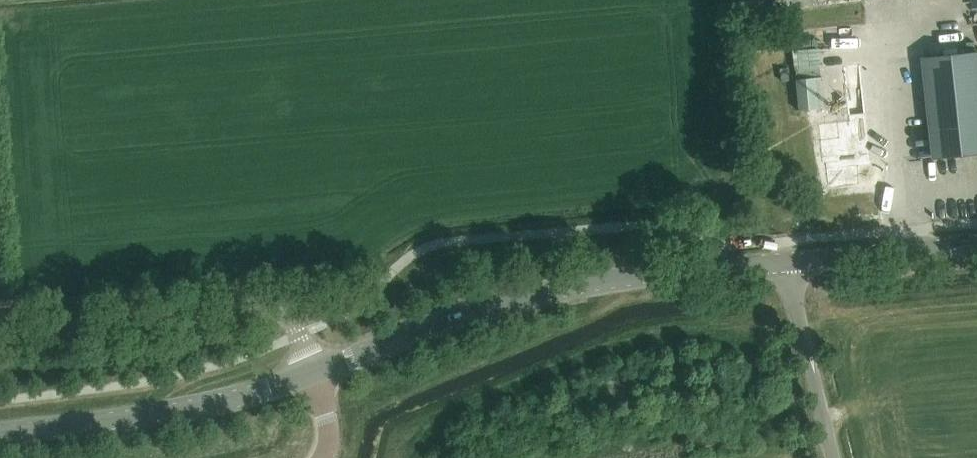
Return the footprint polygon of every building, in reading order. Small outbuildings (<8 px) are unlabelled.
[(935,156),(976,152),(976,51),(925,56),(935,156)] [(820,119),(818,69),(806,70),(808,120),(820,119)] [(841,135),(823,137),(825,161),(828,161),(831,184),(861,181),(859,163),(871,162),(873,162),(868,116),(840,120),(841,135)]
